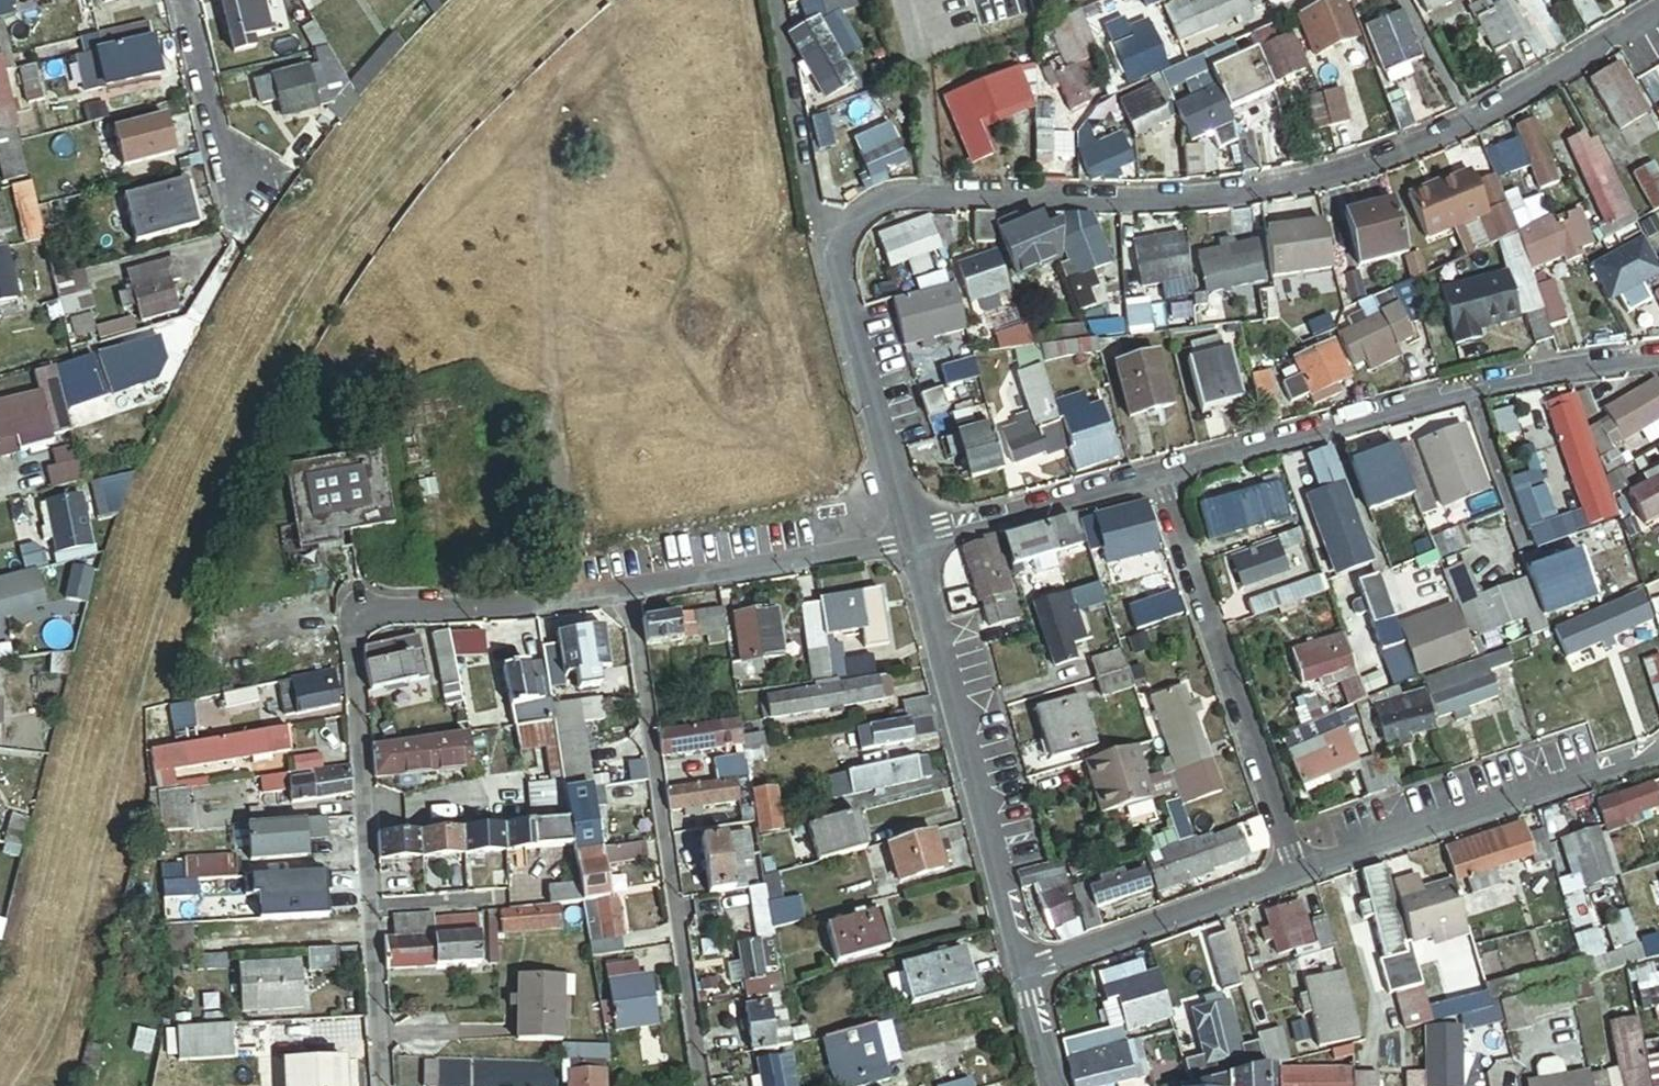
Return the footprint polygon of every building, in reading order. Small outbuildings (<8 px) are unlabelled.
[(13,15),(11,7),(15,6),(14,0),(0,0),(0,18),(13,15)] [(234,55),(257,49),(255,37),(269,34),(261,0),(221,0),(234,55)] [(437,14),(443,8),(438,0),(429,0),(428,1),(437,14)] [(828,16),(871,4),(870,0),(823,0),(828,16)] [(1234,28),(1254,19),(1251,12),(1262,5),(1260,0),(1207,0),(1191,7),(1188,0),(1182,0),(1164,8),(1180,43),(1231,21),(1234,28)] [(1299,15),(1317,56),(1359,38),(1342,0),(1335,0),(1299,15)] [(1372,0),(1351,0),(1354,8),(1372,0)] [(1455,0),(1423,0),(1429,12),(1455,0)] [(1493,7),(1489,0),(1473,9),(1495,53),(1512,44),(1493,7)] [(1493,7),(1512,44),(1530,35),(1512,0),(1507,0),(1493,7)] [(1080,10),(1050,22),(1057,38),(1055,39),(1063,59),(1070,56),(1075,66),(1086,61),(1100,55),(1080,10)] [(1404,14),(1369,28),(1386,73),(1411,63),(1422,58),(1404,14)] [(792,35),(808,63),(802,66),(808,77),(814,74),(828,99),(858,82),(822,19),(792,35)] [(3,64),(13,62),(3,21),(0,22),(0,51),(2,58),(3,64)] [(1110,38),(1130,84),(1167,68),(1147,22),(1110,38)] [(149,23),(99,35),(103,51),(152,40),(149,23)] [(316,24),(303,31),(315,52),(316,52),(330,48),(316,24)] [(1272,27),(1251,36),(1275,84),(1285,79),(1288,86),(1297,82),(1294,76),(1306,70),(1290,35),(1278,40),(1272,27)] [(103,51),(99,35),(78,40),(82,55),(103,51)] [(360,100),(404,48),(394,36),(351,84),(330,48),(316,52),(320,66),(254,81),(260,106),(279,102),(282,118),(329,107),(327,110),(341,121),(360,100)] [(152,40),(103,51),(82,55),(91,90),(160,74),(152,40)] [(1274,91),(1257,50),(1210,70),(1229,111),(1274,91)] [(1052,67),(1045,70),(1053,88),(1060,85),(1072,112),(1091,104),(1087,95),(1098,89),(1086,61),(1075,66),(1070,56),(1063,59),(1051,65),(1052,67)] [(1210,70),(1204,57),(1162,75),(1180,116),(1193,143),(1212,134),(1219,150),(1237,142),(1236,138),(1233,119),(1229,111),(1210,70)] [(19,130),(14,107),(44,100),(36,66),(5,73),(3,64),(2,58),(0,58),(0,133),(0,135),(17,131),(19,130)] [(1411,63),(1386,73),(1390,84),(1415,74),(1411,63)] [(1621,65),(1593,83),(1622,130),(1651,113),(1621,65)] [(1018,70),(946,100),(973,163),(993,155),(979,123),(1031,100),(1018,70)] [(1162,75),(1153,78),(1157,86),(1120,103),(1135,136),(1150,129),(1154,136),(1164,132),(1161,125),(1180,116),(1162,75)] [(1341,90),(1323,95),(1330,127),(1349,122),(1341,90)] [(1400,132),(1416,126),(1403,91),(1386,97),(1400,133),(1400,132)] [(1330,127),(1323,95),(1306,99),(1313,131),(1330,127)] [(94,104),(98,121),(110,118),(106,100),(94,104)] [(167,117),(121,128),(130,163),(175,153),(167,117)] [(1559,184),(1537,121),(1518,128),(1522,140),(1497,148),(1507,177),(1531,168),(1540,191),(1559,184)] [(884,173),(907,164),(892,125),(855,139),(869,174),(871,179),(884,173)] [(0,135),(0,160),(6,183),(28,177),(17,131),(0,135)] [(1036,131),(1036,159),(1054,159),(1054,131),(1036,131)] [(1171,152),(1184,151),(1183,148),(1182,133),(1170,134),(1171,152)] [(1106,175),(1108,181),(1109,181),(1115,178),(1113,172),(1133,163),(1121,135),(1092,148),(1090,143),(1080,148),(1094,180),(1106,175)] [(1243,174),(1261,171),(1254,135),(1236,138),(1237,142),(1243,174)] [(1632,214),(1596,140),(1591,142),(1588,135),(1569,143),(1607,227),(1600,229),(1607,241),(1639,222),(1635,213),(1632,214)] [(1147,140),(1135,141),(1139,181),(1151,180),(1147,140)] [(1186,179),(1205,178),(1202,147),(1183,148),(1184,151),(1186,179)] [(1486,152),(1498,180),(1507,177),(1497,148),(1486,152)] [(1655,213),(1658,211),(1658,171),(1655,164),(1634,176),(1655,213)] [(887,181),(884,173),(871,179),(869,174),(860,177),(865,190),(887,181)] [(1519,232),(1508,206),(1489,214),(1472,174),(1431,191),(1430,188),(1410,197),(1430,244),(1480,222),(1490,245),(1502,240),(1514,235),(1519,232)] [(187,181),(125,197),(137,243),(199,227),(187,181)] [(46,240),(38,207),(32,184),(13,189),(27,245),(46,240)] [(1519,232),(1533,226),(1526,210),(1519,191),(1505,197),(1508,206),(1519,232)] [(1407,255),(1393,201),(1347,213),(1362,267),(1407,255)] [(1526,210),(1533,226),(1542,222),(1546,220),(1539,204),(1526,210)] [(1542,222),(1533,226),(1519,232),(1528,260),(1530,266),(1562,253),(1568,264),(1583,258),(1580,250),(1593,245),(1580,213),(1567,219),(1568,223),(1547,233),(1542,222)] [(994,214),(976,214),(976,242),(994,243),(994,214)] [(1112,265),(1093,216),(1062,216),(1062,217),(1062,237),(1078,278),(1095,272),(1112,265)] [(1018,276),(1062,258),(1062,237),(1062,217),(1038,220),(1019,227),(1015,218),(997,225),(1018,276)] [(931,253),(956,245),(956,219),(929,219),(880,236),(891,268),(909,261),(915,277),(937,269),(931,253)] [(1325,224),(1267,234),(1274,278),(1332,268),(1325,224)] [(1166,304),(1193,297),(1178,234),(1133,244),(1144,289),(1161,284),(1166,304)] [(1510,276),(1513,291),(1522,289),(1525,289),(1520,262),(1514,235),(1502,240),(1510,276)] [(1614,299),(1658,275),(1658,259),(1648,239),(1597,266),(1614,299)] [(61,303),(55,279),(46,240),(27,245),(42,308),(48,307),(61,303)] [(1222,251),(1201,256),(1210,295),(1267,282),(1258,243),(1236,248),(1234,240),(1221,243),(1222,251)] [(0,251),(0,307),(19,302),(5,250),(0,251)] [(996,255),(960,267),(972,303),(982,300),(986,312),(1002,306),(998,294),(1009,290),(996,255)] [(176,260),(129,273),(134,291),(120,295),(124,311),(138,307),(142,322),(179,311),(171,283),(182,280),(176,260)] [(1530,266),(1528,260),(1520,262),(1525,289),(1522,289),(1525,302),(1541,298),(1538,289),(1534,277),(1530,266)] [(1609,302),(1614,299),(1597,266),(1592,269),(1609,302)] [(96,309),(85,270),(55,279),(61,303),(64,318),(96,309)] [(1078,278),(1068,283),(1081,314),(1098,306),(1092,292),(1101,288),(1095,272),(1078,278)] [(944,273),(915,280),(919,293),(947,285),(944,273)] [(1534,277),(1538,289),(1549,284),(1546,273),(1534,277)] [(1510,276),(1443,291),(1455,345),(1479,340),(1477,330),(1520,321),(1513,291),(1510,276)] [(1424,319),(1414,279),(1391,289),(1409,326),(1424,319)] [(1549,284),(1538,289),(1541,298),(1551,327),(1568,320),(1555,282),(1549,284)] [(933,338),(967,330),(956,286),(895,301),(906,345),(921,341),(924,349),(935,347),(933,338)] [(1391,289),(1359,304),(1363,312),(1348,319),(1351,325),(1339,331),(1355,368),(1367,361),(1372,371),(1402,356),(1398,347),(1415,340),(1409,326),(1391,289)] [(1252,320),(1264,319),(1264,322),(1279,320),(1275,291),(1260,293),(1262,305),(1251,306),(1252,320)] [(1551,327),(1541,298),(1525,302),(1528,316),(1537,345),(1555,339),(1551,327)] [(1151,301),(1128,302),(1132,337),(1155,334),(1151,301)] [(51,321),(64,318),(61,303),(48,307),(51,321)] [(1107,322),(1105,322),(1093,324),(1089,324),(1094,338),(1126,335),(1125,324),(1108,325),(1107,322)] [(1092,341),(1085,325),(1054,328),(1056,346),(1092,341)] [(1035,348),(1028,328),(996,338),(1000,352),(1025,349),(1035,348)] [(117,349),(114,338),(95,343),(98,354),(109,392),(148,380),(144,367),(169,360),(162,336),(117,349)] [(1242,400),(1230,351),(1224,353),(1221,337),(1191,344),(1195,360),(1189,361),(1201,411),(1242,400)] [(1123,351),(1122,338),(1097,340),(1102,358),(1103,363),(1113,361),(1112,353),(1123,351)] [(1097,340),(1092,341),(1056,346),(1039,347),(1043,360),(1044,364),(1102,358),(1097,340)] [(1285,383),(1293,402),(1312,394),(1313,395),(1327,389),(1331,398),(1343,392),(1339,383),(1351,378),(1334,342),(1297,359),(1304,375),(1285,383)] [(1039,347),(1035,348),(1025,349),(1027,363),(1043,360),(1039,347)] [(106,398),(91,356),(58,368),(73,409),(106,398)] [(1160,356),(1117,367),(1131,418),(1173,407),(1160,356)] [(980,379),(975,360),(941,368),(946,388),(980,379)] [(55,369),(34,374),(39,393),(0,403),(0,457),(55,444),(53,437),(72,432),(55,369)] [(1270,373),(1253,377),(1264,424),(1282,419),(1270,373)] [(1066,451),(1047,377),(1022,385),(1031,413),(1016,418),(1019,426),(1005,431),(1010,446),(1008,446),(1014,464),(1045,454),(1046,458),(1066,451)] [(1629,400),(1604,414),(1610,426),(1620,444),(1657,421),(1658,420),(1658,384),(1658,383),(1629,400)] [(921,398),(928,417),(947,409),(941,392),(921,398)] [(1591,432),(1577,395),(1553,402),(1555,411),(1552,412),(1590,525),(1617,516),(1596,456),(1598,454),(1591,432)] [(1069,448),(1078,471),(1118,458),(1100,404),(1078,411),(1073,397),(1058,402),(1074,445),(1069,448)] [(1620,444),(1610,426),(1602,430),(1612,448),(1620,444)] [(1601,427),(1591,432),(1598,454),(1600,460),(1614,452),(1612,448),(1602,430),(1601,427)] [(1004,471),(993,428),(961,436),(972,479),(1004,471)] [(1420,444),(1445,507),(1488,490),(1464,428),(1420,444)] [(1413,443),(1398,449),(1415,494),(1426,523),(1440,517),(1413,443)] [(80,462),(76,447),(53,453),(56,468),(80,462)] [(1415,494),(1398,449),(1353,466),(1370,512),(1415,494)] [(383,450),(287,467),(301,550),(342,543),(341,534),(395,525),(383,450)] [(1614,452),(1600,460),(1606,478),(1625,467),(1616,451),(1614,452)] [(1330,491),(1345,485),(1334,457),(1319,462),(1330,491)] [(52,489),(85,481),(80,462),(56,468),(48,470),(52,489)] [(1647,524),(1658,518),(1658,472),(1645,480),(1648,485),(1631,495),(1647,524)] [(1231,500),(1204,508),(1209,527),(1222,524),(1225,535),(1255,526),(1252,516),(1266,512),(1269,522),(1288,517),(1280,486),(1240,497),(1238,491),(1229,494),(1231,500)] [(1373,561),(1348,492),(1320,503),(1324,512),(1332,533),(1347,571),(1373,561)] [(55,540),(58,556),(63,555),(92,549),(81,497),(48,504),(53,530),(43,532),(45,542),(55,540)] [(1146,504),(1099,515),(1106,546),(1128,541),(1144,537),(1159,534),(1146,504)] [(1322,537),(1332,533),(1324,512),(1314,516),(1322,537)] [(1014,567),(1083,547),(1075,519),(1005,539),(1014,567)] [(1306,545),(1300,529),(1275,538),(1277,544),(1281,554),(1306,545)] [(1456,531),(1433,540),(1437,551),(1439,556),(1439,558),(1463,549),(1456,531)] [(965,551),(973,578),(976,588),(983,610),(984,610),(989,629),(1024,618),(998,534),(984,539),(986,545),(965,551)] [(1144,537),(1128,541),(1130,552),(1146,548),(1144,537)] [(1103,592),(1120,587),(1116,574),(1112,576),(1102,544),(1089,549),(1101,585),(1103,592)] [(1277,544),(1234,559),(1245,590),(1289,574),(1281,554),(1277,544)] [(102,547),(92,549),(63,555),(64,561),(103,553),(102,547)] [(1596,599),(1581,555),(1531,571),(1546,617),(1596,599)] [(1439,558),(1439,556),(1419,563),(1422,573),(1443,566),(1439,558)] [(1644,572),(1649,584),(1658,579),(1658,566),(1644,572)] [(1547,627),(1530,582),(1477,603),(1474,595),(1472,595),(1463,570),(1447,576),(1456,602),(1460,600),(1474,638),(1471,640),(1477,656),(1486,652),(1479,636),(1527,618),(1532,633),(1547,627)] [(46,606),(36,572),(0,582),(0,618),(46,606)] [(1370,614),(1397,688),(1417,680),(1379,578),(1379,577),(1359,584),(1365,600),(1358,602),(1355,606),(1359,616),(1362,617),(1370,614)] [(976,588),(973,578),(967,579),(971,590),(976,588)] [(1250,604),(1256,618),(1325,593),(1319,578),(1250,604)] [(1104,597),(1103,592),(1101,585),(1074,593),(1080,613),(1107,605),(1104,597)] [(1121,591),(1120,587),(1103,592),(1104,597),(1121,591)] [(882,590),(820,600),(821,604),(826,638),(835,637),(865,632),(868,650),(890,647),(882,590)] [(1638,590),(1590,612),(1592,617),(1556,631),(1561,648),(1596,635),(1608,629),(1647,609),(1638,590)] [(1650,594),(1658,623),(1658,591),(1650,594)] [(1067,595),(1037,604),(1056,667),(1079,659),(1075,644),(1082,641),(1067,595)] [(815,684),(833,681),(828,647),(826,638),(821,604),(803,607),(815,684)] [(1454,607),(1401,627),(1419,679),(1473,658),(1454,607)] [(709,649),(729,646),(723,608),(644,622),(648,646),(707,636),(709,649)] [(732,664),(734,678),(766,672),(764,659),(785,655),(778,610),(735,617),(743,662),(732,664)] [(592,688),(582,626),(574,628),(575,632),(558,635),(559,646),(544,648),(546,664),(550,689),(566,687),(565,676),(577,674),(579,690),(592,688)] [(612,669),(606,628),(590,630),(589,626),(582,626),(592,688),(602,686),(600,671),(612,669)] [(1608,629),(1596,635),(1600,644),(1613,639),(1608,629)] [(462,642),(452,643),(456,660),(462,660),(489,658),(487,632),(461,634),(462,642)] [(452,643),(450,633),(434,636),(448,706),(465,702),(456,660),(452,643)] [(1356,670),(1344,634),(1293,652),(1305,687),(1322,681),(1332,678),(1334,685),(1346,681),(1344,674),(1356,670)] [(366,648),(367,666),(373,691),(429,680),(420,637),(392,643),(382,645),(366,648)] [(835,637),(826,638),(828,647),(837,645),(835,637)] [(833,681),(840,680),(876,674),(873,657),(847,661),(844,644),(837,645),(828,647),(833,681)] [(1129,670),(1123,650),(1094,660),(1100,679),(1129,670)] [(1513,665),(1508,651),(1493,656),(1498,670),(1513,665)] [(60,656),(54,656),(52,675),(69,676),(70,657),(60,656)] [(1427,680),(1440,718),(1455,712),(1458,721),(1472,716),(1470,708),(1500,697),(1491,672),(1498,670),(1493,656),(1427,680)] [(1658,707),(1658,657),(1645,662),(1658,707)] [(556,722),(553,707),(550,689),(546,664),(530,667),(529,664),(505,669),(518,728),(556,722)] [(1135,688),(1129,670),(1100,679),(1106,697),(1135,688)] [(336,671),(280,683),(286,717),(339,707),(336,671)] [(1332,678),(1322,681),(1325,690),(1335,687),(1334,685),(1332,678)] [(841,687),(840,680),(833,681),(815,684),(816,691),(770,698),(773,718),(893,699),(890,679),(841,687)] [(1367,701),(1359,679),(1341,686),(1350,708),(1356,705),(1367,701)] [(260,702),(257,688),(224,695),(227,709),(260,702)] [(1186,688),(1153,699),(1171,752),(1184,748),(1204,741),(1195,715),(1192,704),(1186,688)] [(1388,742),(1393,741),(1395,748),(1409,745),(1406,737),(1434,729),(1424,693),(1378,705),(1388,742)] [(1322,715),(1315,695),(1305,699),(1313,719),(1322,715)] [(1082,697),(1039,710),(1054,761),(1097,748),(1082,697)] [(935,714),(931,698),(904,703),(908,720),(935,714)] [(1192,704),(1195,715),(1205,712),(1201,701),(1192,704)] [(581,702),(553,707),(556,722),(558,733),(585,729),(581,702)] [(156,710),(146,712),(152,750),(186,744),(179,705),(173,707),(156,710)] [(1285,737),(1308,795),(1332,785),(1329,776),(1359,764),(1357,760),(1345,731),(1363,724),(1356,705),(1350,708),(1329,716),(1332,722),(1309,731),(1308,728),(1285,737)] [(940,733),(935,714),(908,720),(859,730),(862,750),(898,743),(901,753),(916,750),(915,738),(940,733)] [(744,737),(741,721),(661,734),(664,757),(745,745),(744,737)] [(530,790),(532,824),(573,821),(568,794),(558,733),(556,722),(518,728),(520,749),(547,746),(552,782),(529,785),(530,790)] [(153,753),(159,789),(178,785),(176,773),(255,759),(255,764),(274,761),(274,755),(294,751),(290,729),(245,737),(153,753)] [(596,789),(585,729),(558,733),(568,794),(592,790),(596,789)] [(746,752),(768,748),(764,733),(744,737),(745,745),(746,752)] [(477,760),(471,761),(469,741),(373,752),(375,781),(472,770),(478,770),(477,760)] [(1186,753),(1206,746),(1204,741),(1184,748),(1186,753)] [(1173,774),(1211,762),(1206,746),(1186,753),(1160,762),(1165,777),(1173,774)] [(1154,798),(1137,747),(1088,763),(1093,779),(1097,778),(1109,813),(1154,798)] [(770,760),(768,748),(746,752),(747,755),(748,763),(770,760)] [(719,783),(750,778),(748,763),(747,755),(716,760),(719,783)] [(1370,798),(1385,793),(1376,766),(1373,755),(1357,760),(1359,764),(1361,773),(1370,798)] [(288,761),(290,775),(291,783),(293,804),(353,795),(351,766),(326,770),(324,756),(297,760),(288,761)] [(929,757),(829,778),(834,799),(875,791),(876,797),(885,795),(884,789),(933,778),(929,757)] [(1385,793),(1401,788),(1393,761),(1376,766),(1385,793)] [(1332,785),(1361,773),(1359,764),(1329,776),(1332,785)] [(1179,792),(1173,774),(1165,777),(1171,794),(1179,792)] [(280,777),(280,785),(291,783),(290,775),(280,777)] [(258,793),(281,792),(280,785),(280,777),(257,780),(258,793)] [(703,808),(741,802),(742,812),(747,812),(749,823),(758,821),(753,792),(752,790),(750,778),(719,783),(669,790),(673,813),(688,811),(689,817),(704,815),(703,808)] [(1105,814),(1109,813),(1097,778),(1093,779),(1105,814)] [(1597,803),(1604,826),(1643,813),(1658,808),(1658,784),(1619,797),(1619,796),(1618,796),(1597,803)] [(592,790),(595,806),(605,806),(602,788),(596,789),(592,790)] [(760,838),(786,831),(778,788),(753,792),(758,821),(760,838)] [(189,790),(159,795),(164,834),(193,831),(189,790)] [(506,825),(532,824),(530,790),(482,794),(485,827),(506,825)] [(595,806),(592,790),(568,794),(573,821),(577,848),(578,854),(602,850),(599,831),(598,823),(595,806)] [(1181,798),(1164,804),(1178,845),(1195,839),(1181,798)] [(858,812),(808,826),(818,862),(868,849),(858,812)] [(1643,813),(1604,826),(1608,836),(1645,823),(1643,813)] [(13,817),(6,844),(21,848),(28,821),(13,817)] [(1261,837),(1255,819),(1239,825),(1240,827),(1245,842),(1261,837)] [(328,820),(250,827),(253,862),(308,857),(306,842),(330,839),(328,820)] [(577,848),(573,821),(532,824),(506,825),(508,853),(577,848)] [(506,825),(485,827),(464,829),(466,857),(508,853),(506,825)] [(1146,856),(1158,893),(1174,887),(1171,877),(1188,871),(1191,881),(1214,873),(1211,863),(1223,859),(1226,867),(1250,858),(1245,842),(1240,827),(1213,836),(1212,834),(1195,839),(1178,845),(1146,856)] [(466,857),(464,829),(422,832),(424,860),(466,857)] [(938,845),(935,831),(890,843),(900,880),(944,869),(941,855),(950,853),(947,842),(938,845)] [(1599,831),(1563,842),(1573,876),(1582,873),(1587,888),(1615,880),(1599,831)] [(422,832),(378,835),(380,863),(424,860),(422,832)] [(1513,864),(1503,832),(1449,849),(1458,882),(1470,878),(1474,894),(1503,886),(1498,869),(1513,864)] [(1554,860),(1546,832),(1530,837),(1539,865),(1554,860)] [(768,887),(766,877),(763,853),(753,854),(751,833),(728,836),(704,840),(711,896),(753,889),(768,887)] [(6,844),(3,853),(18,857),(21,848),(6,844)] [(640,844),(602,850),(578,854),(583,885),(586,902),(586,903),(610,899),(605,868),(643,862),(640,844)] [(186,859),(187,882),(198,881),(238,879),(236,856),(186,859)] [(1058,944),(1082,935),(1069,899),(1073,898),(1061,862),(1020,873),(1024,888),(1036,885),(1051,932),(1058,944)] [(1389,867),(1365,872),(1372,903),(1362,906),(1365,920),(1376,918),(1385,961),(1410,955),(1389,867)] [(491,871),(492,892),(510,891),(509,870),(491,871)] [(1074,888),(1089,933),(1105,927),(1099,914),(1097,909),(1151,891),(1144,871),(1124,871),(1074,888)] [(325,901),(325,892),(328,892),(332,892),(331,873),(246,878),(247,897),(259,896),(260,921),(329,918),(328,900),(325,901)] [(187,882),(164,884),(169,927),(202,925),(198,881),(187,882)] [(1466,929),(1453,882),(1423,891),(1420,881),(1399,887),(1402,897),(1416,943),(1466,929)] [(586,902),(583,885),(561,887),(563,905),(586,903),(586,902)] [(547,887),(548,906),(563,905),(561,887),(547,887)] [(774,921),(772,906),(768,887),(753,889),(758,923),(774,921)] [(775,929),(807,921),(802,898),(772,906),(774,921),(775,929)] [(618,900),(587,905),(593,943),(624,938),(618,900)] [(1303,901),(1267,912),(1272,927),(1264,930),(1268,944),(1276,942),(1280,956),(1316,944),(1303,901)] [(503,935),(564,931),(563,909),(502,912),(503,935)] [(855,918),(828,925),(838,964),(892,950),(882,911),(867,915),(865,909),(854,912),(855,918)] [(500,965),(499,910),(491,910),(492,965),(500,965)] [(385,939),(387,971),(481,965),(479,916),(437,919),(436,915),(394,918),(395,938),(385,939)] [(1324,951),(1338,946),(1329,918),(1314,923),(1324,951)] [(200,929),(202,953),(223,952),(221,928),(200,929)] [(202,953),(200,929),(173,931),(175,956),(202,953)] [(777,938),(775,929),(759,932),(760,941),(777,938)] [(1243,985),(1228,933),(1210,939),(1225,991),(1243,985)] [(786,994),(777,938),(760,941),(739,945),(742,961),(745,984),(748,999),(786,994)] [(339,949),(310,951),(311,972),(340,971),(339,949)] [(965,952),(904,968),(905,972),(912,998),(914,1005),(974,989),(965,952)] [(1632,967),(1637,965),(1648,962),(1644,952),(1629,956),(1632,967)] [(1255,972),(1265,968),(1261,957),(1251,960),(1253,965),(1255,972)] [(1589,979),(1613,972),(1608,957),(1585,964),(1588,976),(1589,979)] [(183,960),(183,974),(231,972),(230,958),(183,960)] [(1658,976),(1655,960),(1648,962),(1637,965),(1639,980),(1658,976)] [(735,985),(745,984),(742,961),(731,963),(735,985)] [(1585,964),(1583,961),(1486,985),(1488,992),(1491,1001),(1588,976),(1585,964)] [(303,963),(241,967),(244,1014),(306,1009),(303,963)] [(1172,1017),(1159,971),(1146,974),(1143,963),(1102,976),(1109,1002),(1119,999),(1129,1030),(1172,1017)] [(615,1001),(603,1003),(606,1026),(617,1024),(618,1031),(659,1024),(656,1006),(662,1005),(661,993),(654,994),(651,976),(640,977),(638,964),(610,968),(615,1001)] [(905,972),(890,976),(897,1002),(912,998),(905,972)] [(1345,973),(1306,981),(1309,994),(1302,996),(1306,1015),(1313,1013),(1320,1047),(1359,1039),(1345,973)] [(1624,975),(1604,979),(1611,1009),(1631,1005),(1624,975)] [(564,977),(520,976),(519,1041),(563,1042),(564,977)] [(1639,980),(1646,1011),(1657,1008),(1658,1015),(1658,976),(1639,980)] [(1592,1000),(1588,980),(1572,985),(1576,1003),(1592,1000)] [(1572,985),(1504,1005),(1510,1036),(1537,1028),(1534,1022),(1577,1010),(1576,1003),(1572,985)] [(1406,1031),(1436,1024),(1431,1007),(1426,986),(1397,994),(1406,1031)] [(1488,992),(1451,1002),(1456,1018),(1493,1009),(1491,1001),(1488,992)] [(795,1046),(786,994),(748,999),(749,1006),(745,1007),(753,1052),(784,1047),(795,1046)] [(1216,998),(1215,1001),(1216,1005),(1193,1011),(1207,1067),(1223,1063),(1227,1076),(1230,1075),(1267,1066),(1258,1036),(1252,1037),(1256,1053),(1245,1056),(1232,1001),(1226,1003),(1225,998),(1223,997),(1216,998)] [(1436,1024),(1456,1018),(1451,1002),(1431,1007),(1436,1024)] [(1639,1019),(1611,1025),(1624,1085),(1653,1085),(1647,1054),(1639,1019)] [(902,1063),(892,1022),(876,1025),(886,1067),(902,1063)] [(1472,1023),(1454,1025),(1454,1050),(1459,1049),(1470,1047),(1469,1038),(1474,1037),(1472,1023)] [(235,1059),(233,1025),(183,1028),(185,1061),(235,1059)] [(827,1037),(839,1085),(864,1085),(889,1080),(886,1067),(876,1025),(827,1037)] [(1454,1025),(1434,1028),(1435,1085),(1443,1085),(1455,1085),(1453,1061),(1452,1050),(1454,1050),(1454,1025)] [(1069,1059),(1129,1044),(1124,1026),(1065,1041),(1069,1059)] [(1282,1062),(1291,1060),(1281,1027),(1258,1034),(1258,1036),(1267,1066),(1282,1062)] [(1142,1040),(1129,1044),(1069,1059),(1076,1085),(1111,1085),(1148,1076),(1151,1072),(1142,1040)] [(803,1044),(795,1046),(801,1085),(810,1085),(803,1044)] [(88,1045),(82,1067),(97,1070),(102,1049),(88,1045)] [(560,1046),(559,1062),(563,1062),(606,1063),(609,1063),(607,1047),(560,1046)] [(795,1046),(784,1047),(785,1058),(759,1062),(763,1085),(801,1085),(795,1046)] [(1460,1060),(1459,1049),(1454,1050),(1452,1050),(1453,1061),(1460,1060)] [(1647,1054),(1653,1085),(1658,1085),(1658,1052),(1647,1054)] [(1532,1084),(1532,1085),(1591,1085),(1589,1076),(1570,1078),(1568,1065),(1561,1060),(1546,1062),(1542,1069),(1543,1082),(1532,1084)] [(287,1065),(288,1085),(347,1085),(346,1062),(287,1065)] [(427,1062),(426,1085),(440,1085),(440,1063),(427,1062)] [(563,1062),(564,1085),(570,1085),(608,1085),(606,1063),(563,1062)] [(1282,1062),(1267,1066),(1230,1075),(1230,1085),(1282,1085),(1282,1071),(1282,1062)] [(1282,1085),(1354,1085),(1354,1081),(1354,1070),(1282,1071),(1282,1085)] [(1591,1077),(1593,1085),(1610,1085),(1607,1074),(1591,1077)] [(1188,1085),(1230,1085),(1230,1075),(1227,1076),(1188,1085)]
